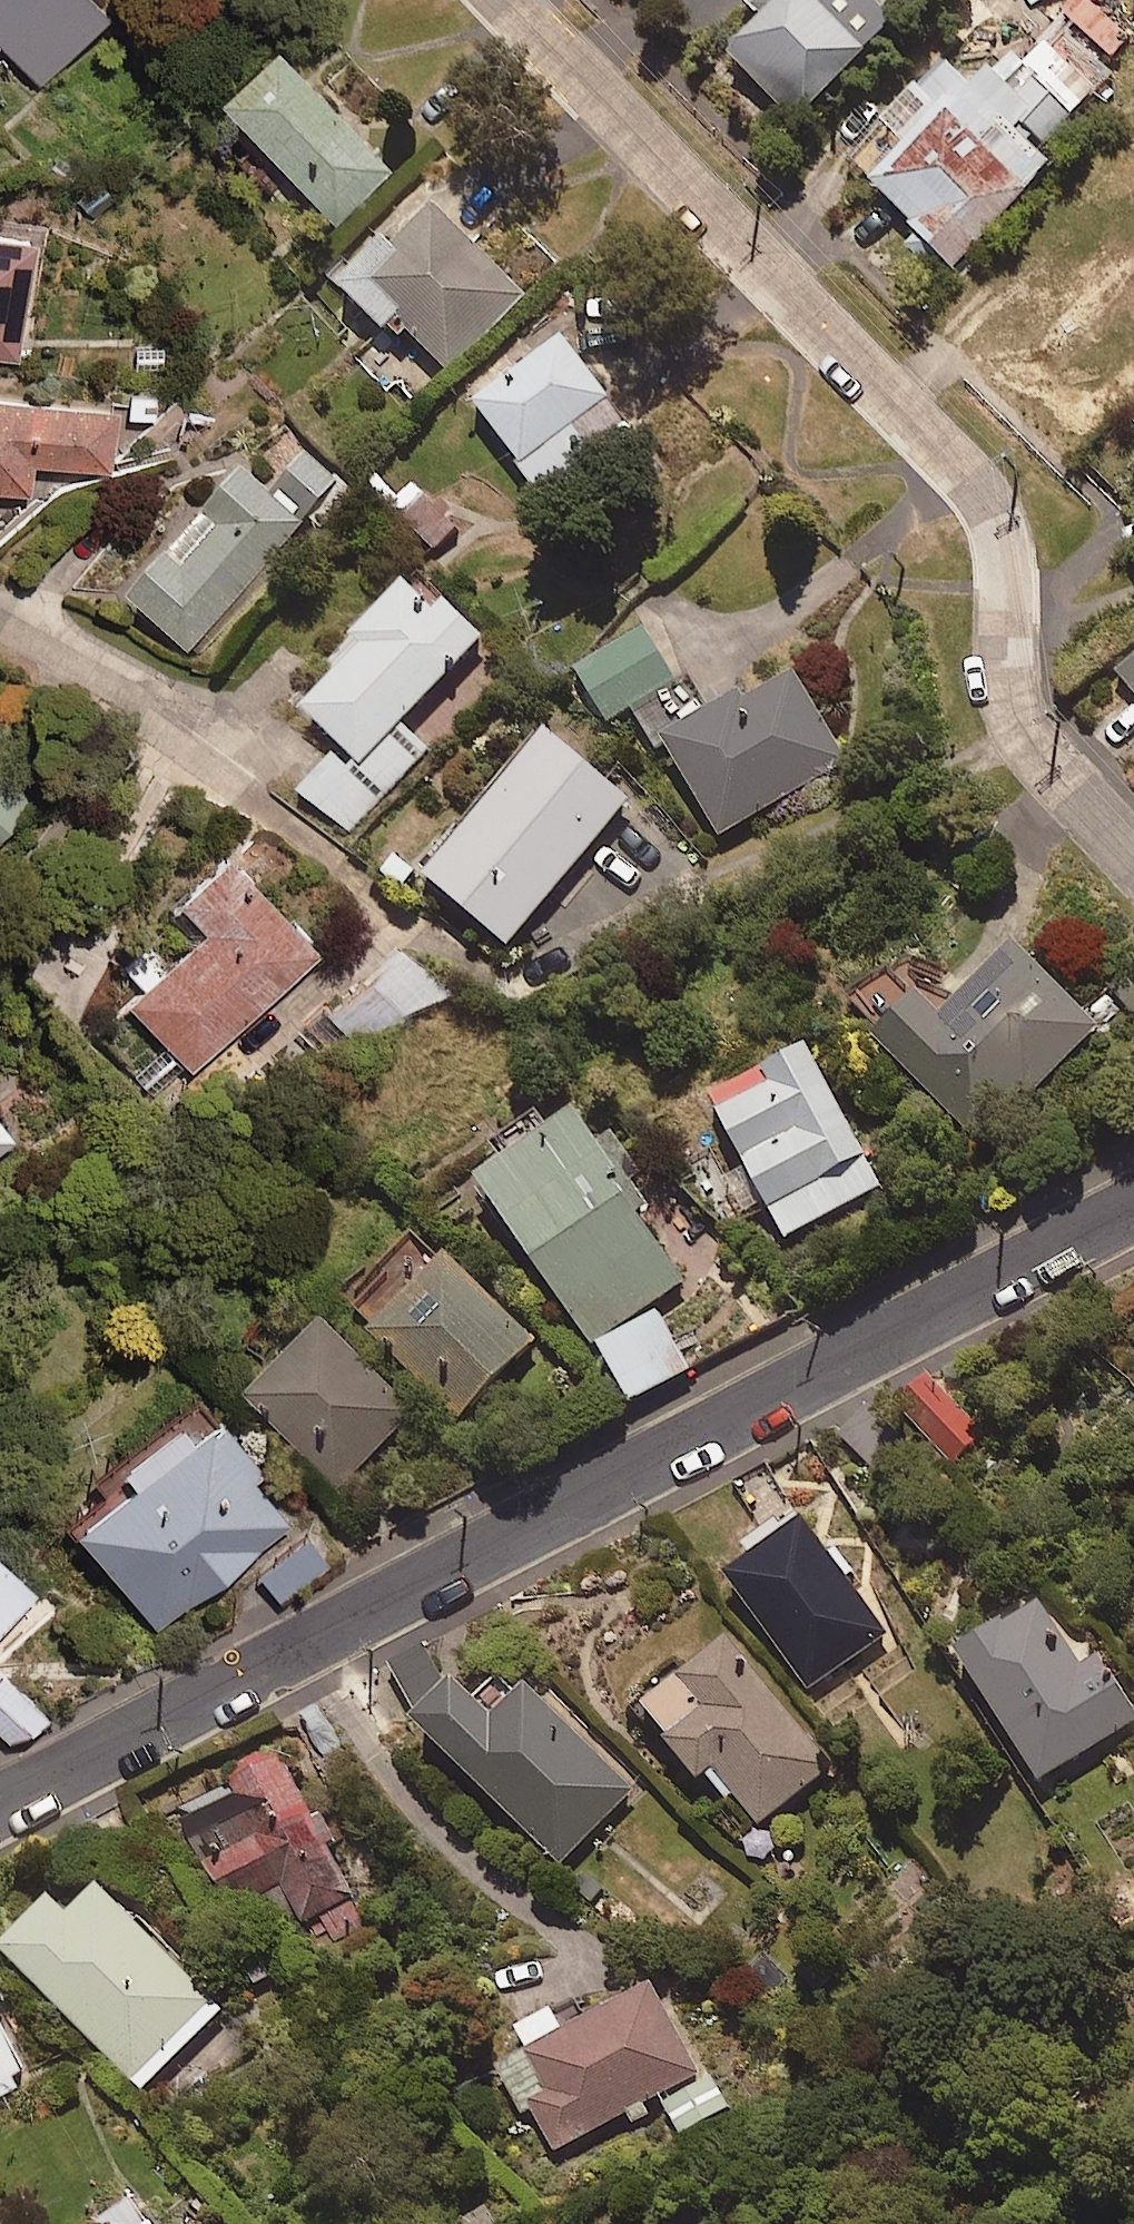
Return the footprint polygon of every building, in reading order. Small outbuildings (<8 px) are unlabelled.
[(40,24),(85,67),(148,0),(0,0),(0,44),(11,55),(40,24)] [(715,65),(791,144),(880,60),(823,0),(784,0),(715,65)] [(1061,13),(1110,55),(1133,27),(1133,0),(1072,0),(1061,13)] [(1104,81),(1128,100),(1133,92),(1133,43),(1104,81)] [(386,222),(444,162),(320,45),(263,106),(386,222)] [(980,76),(853,192),(935,282),(1063,166),(980,76)] [(470,180),(393,264),(491,353),(568,270),(470,180)] [(11,357),(15,307),(20,244),(0,243),(0,356),(11,357)] [(605,325),(512,392),(588,497),(681,430),(605,325)] [(31,462),(109,471),(117,405),(0,391),(0,489),(27,492),(31,462)] [(179,666),(298,538),(337,496),(303,466),(264,507),(244,488),(125,616),(179,666)] [(456,536),(418,501),(387,534),(425,569),(456,536)] [(438,616),(421,633),(393,605),(343,654),(356,668),(294,728),(308,742),(332,767),(347,782),(367,803),(388,824),(438,776),(397,734),(477,656),(438,616)] [(574,668),(606,723),(676,682),(644,627),(574,668)] [(1107,692),(1133,717),(1133,663),(1107,692)] [(701,724),(648,758),(709,857),(837,778),(775,679),(701,724)] [(624,720),(648,758),(701,724),(678,686),(624,720)] [(616,815),(523,744),(410,892),(504,963),(616,815)] [(321,848),(367,803),(347,782),(332,767),(285,812),(321,848)] [(0,805),(0,854),(24,829),(0,805)] [(252,887),(239,900),(206,867),(156,916),(188,949),(121,1015),(190,1085),(321,958),(252,887)] [(872,1037),(985,1143),(1097,1024),(1009,940),(940,1013),(916,990),(872,1037)] [(413,1021),(441,991),(394,946),(343,1000),(381,1037),(404,1013),(413,1021)] [(782,1237),(879,1186),(802,1040),(693,1097),(705,1119),(669,1138),(718,1231),(765,1206),(782,1237)] [(643,1204),(630,1185),(644,1175),(610,1125),(595,1135),(575,1106),(473,1177),(589,1344),(682,1279),(634,1210),(643,1204)] [(12,1137),(0,1121),(0,1146),(12,1137)] [(444,1253),(369,1328),(456,1415),(531,1341),(444,1253)] [(687,1370),(656,1313),(598,1345),(629,1402),(687,1370)] [(337,1488),(413,1414),(322,1320),(245,1394),(337,1488)] [(985,1430),(927,1373),(898,1403),(955,1460),(985,1430)] [(264,1459),(214,1399),(183,1424),(173,1412),(116,1460),(126,1472),(65,1522),(150,1626),(286,1513),(250,1470),(264,1459)] [(927,1462),(870,1406),(840,1435),(898,1492),(927,1462)] [(886,1636),(806,1516),(723,1571),(803,1691),(886,1636)] [(301,1527),(247,1568),(273,1602),(327,1561),(301,1527)] [(0,1547),(0,1623),(38,1587),(0,1547)] [(1037,1595),(954,1648),(1038,1782),(1133,1721),(1133,1710),(1092,1642),(1073,1654),(1037,1595)] [(757,1680),(751,1685),(737,1668),(742,1663),(722,1639),(640,1709),(698,1778),(704,1773),(729,1803),(735,1798),(759,1826),(830,1767),(757,1680)] [(5,1661),(0,1666),(0,1722),(13,1735),(55,1713),(5,1661)] [(524,1688),(517,1696),(497,1676),(470,1703),(451,1684),(414,1722),(560,1865),(631,1793),(524,1688)] [(297,1913),(301,1921),(352,1896),(278,1748),(222,1775),(232,1795),(177,1823),(241,1951),(276,1934),(272,1926),(297,1913)] [(194,1962),(149,1916),(138,1927),(96,1886),(66,1916),(48,1898),(0,1946),(0,1949),(140,2089),(220,2010),(183,1973),(194,1962)] [(622,2114),(630,2129),(654,2116),(646,2101),(656,2096),(676,2134),(726,2108),(707,2071),(701,2074),(651,1982),(560,2031),(550,2012),(515,2031),(527,2053),(504,2065),(551,2152),(622,2114)] [(0,2038),(0,2096),(25,2082),(0,2038)] [(93,2222),(94,2223),(149,2223),(133,2198),(93,2222)]
